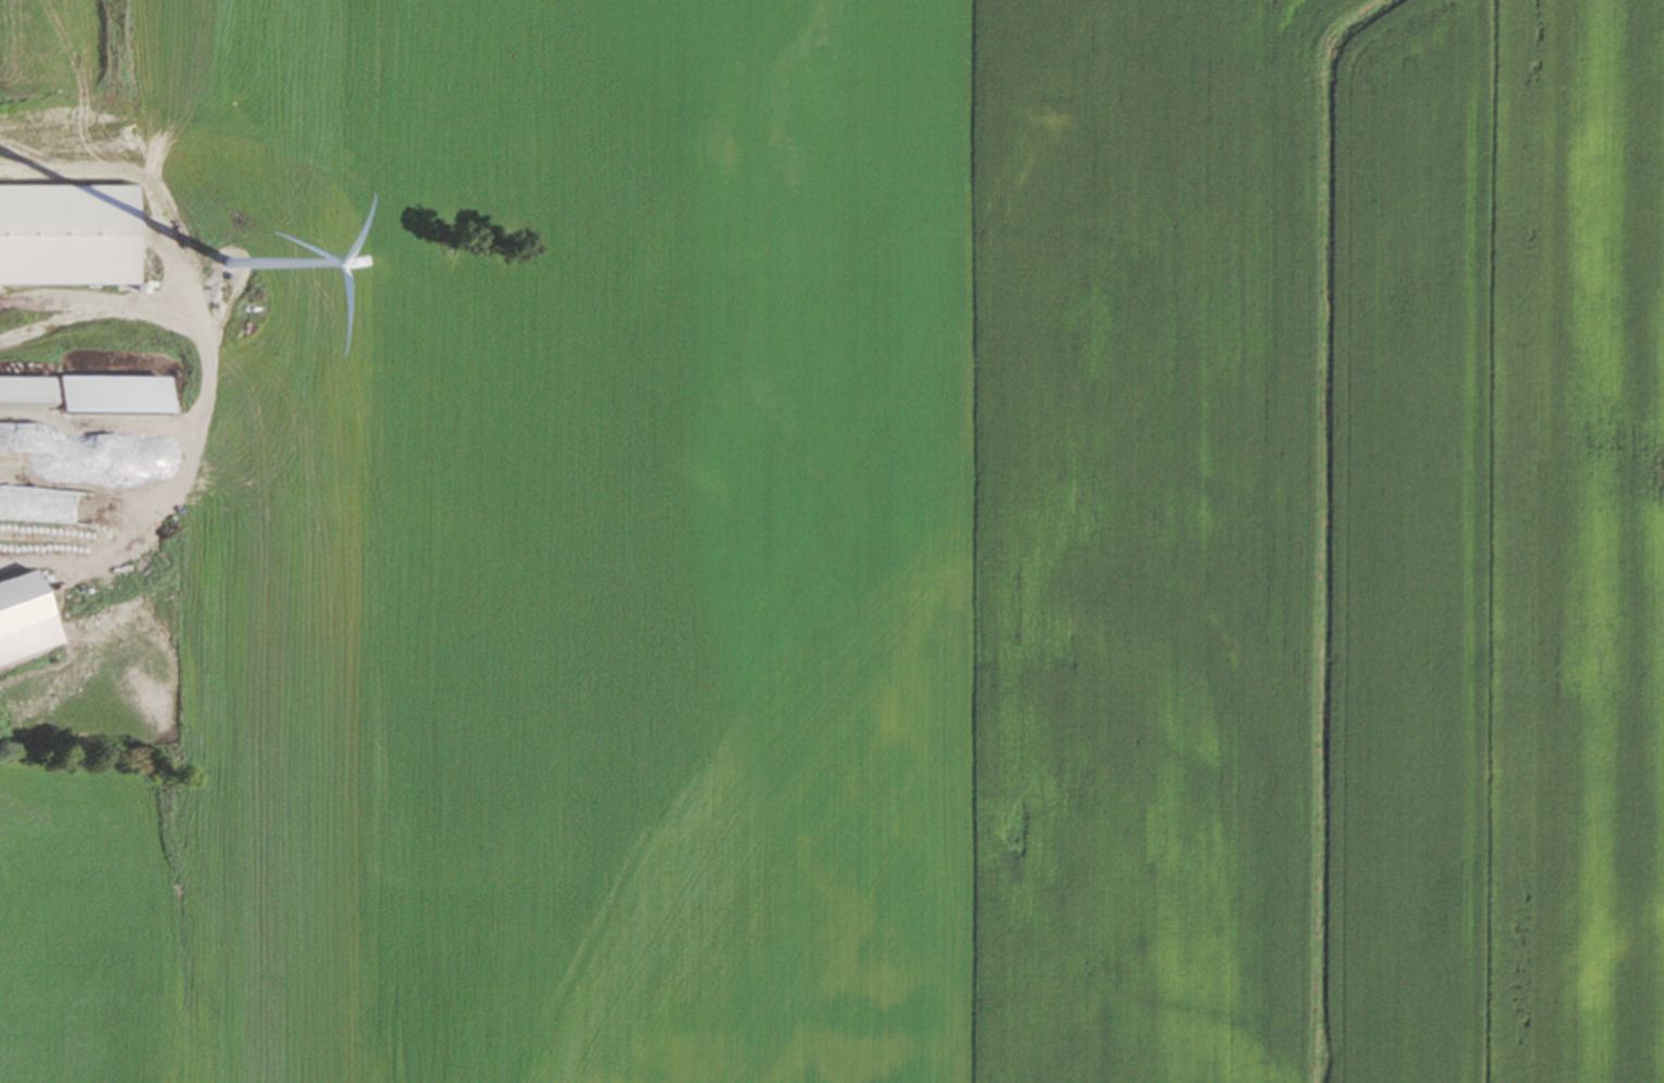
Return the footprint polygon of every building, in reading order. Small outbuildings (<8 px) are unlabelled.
[(45,406),(46,379),(0,378),(0,406),(45,406)] [(51,644),(30,573),(0,583),(0,659),(51,644)]
